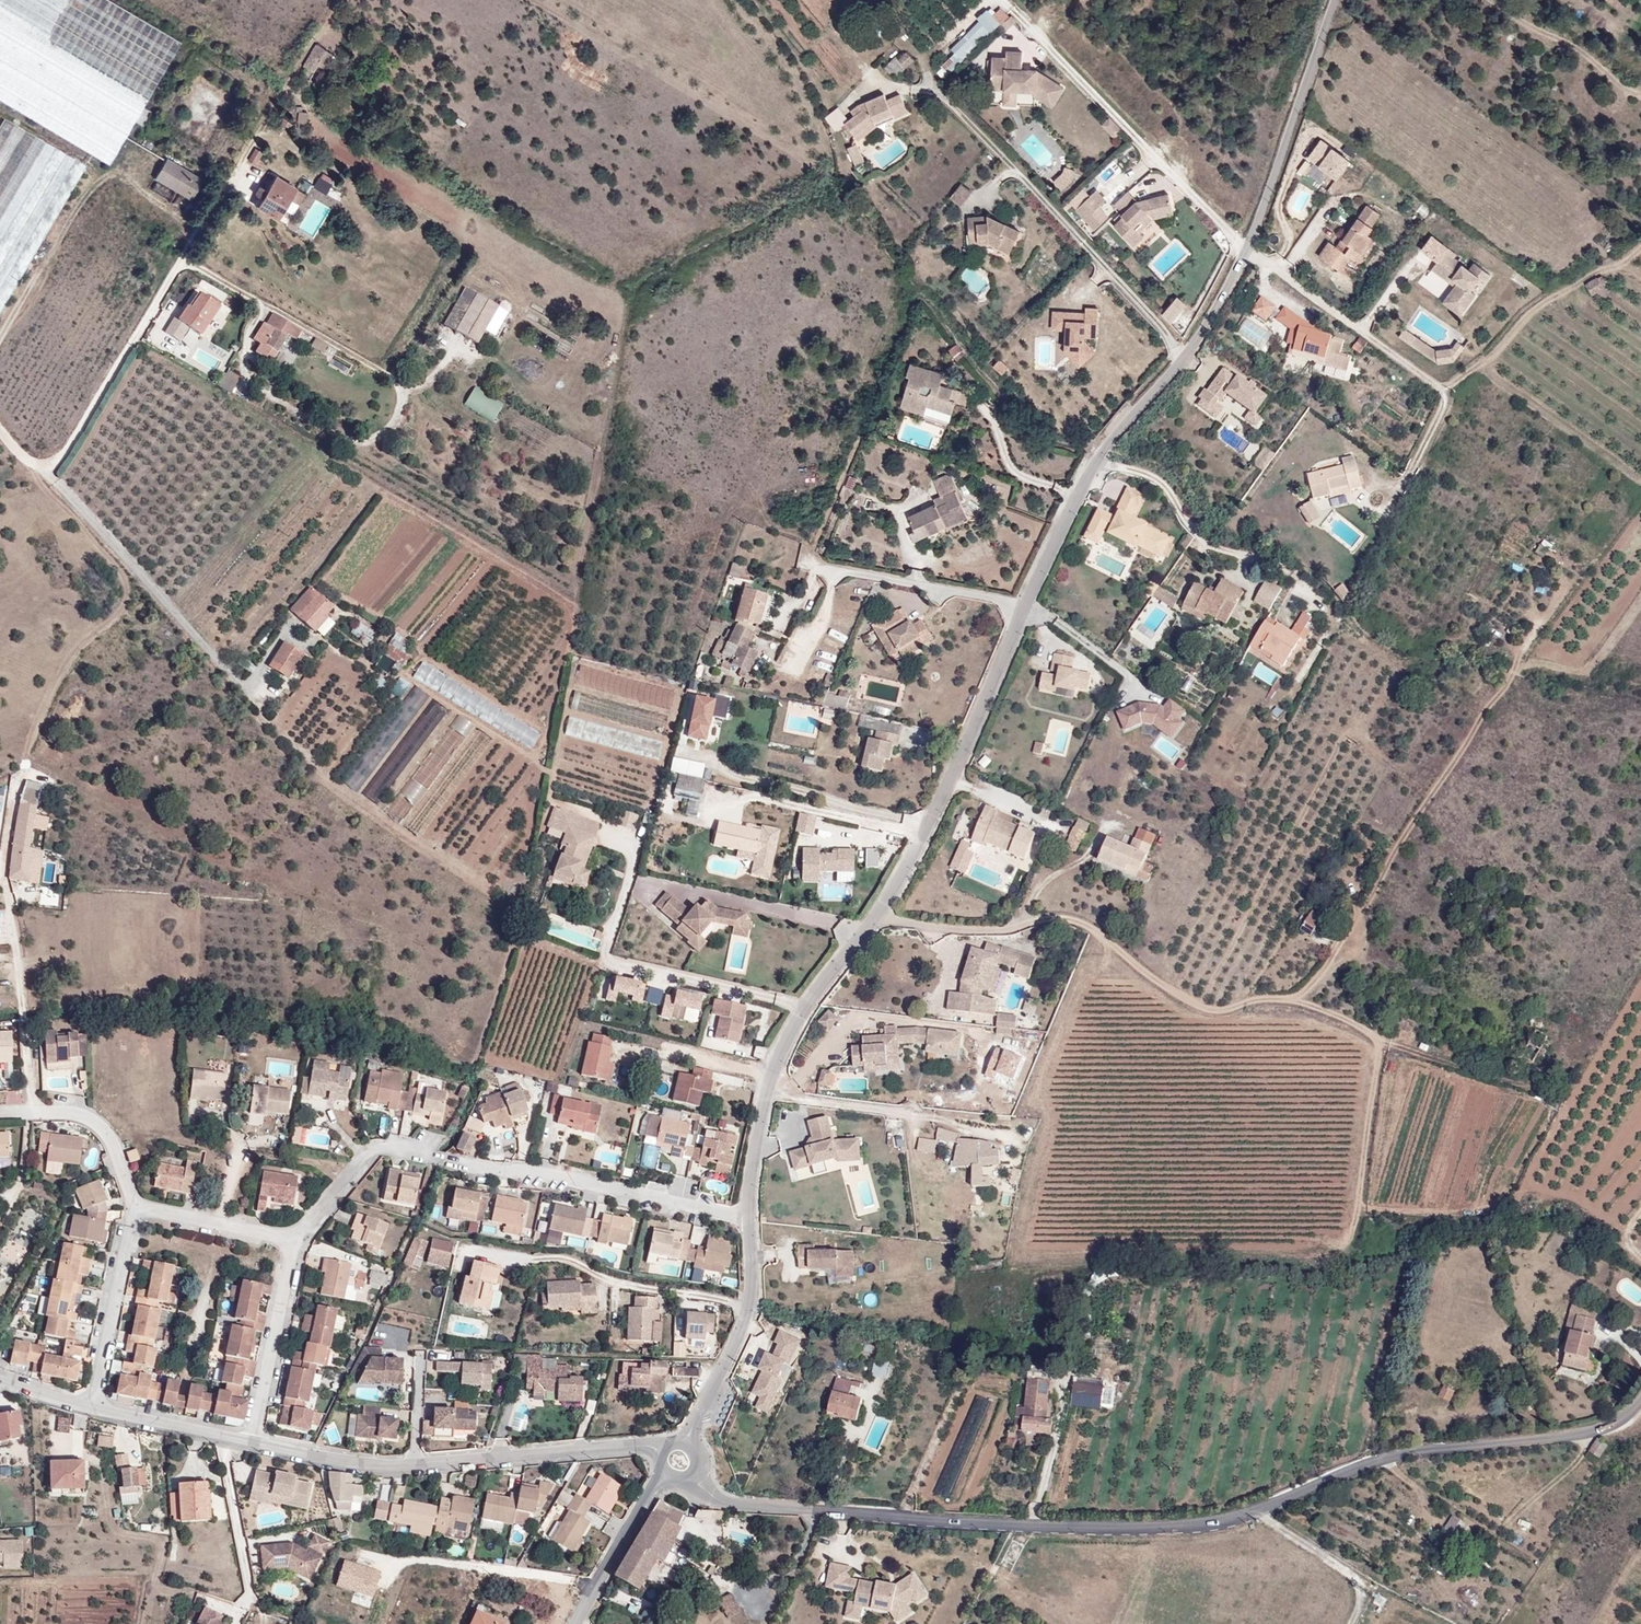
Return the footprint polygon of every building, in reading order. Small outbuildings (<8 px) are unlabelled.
[(0,68),(0,99),(109,164),(134,121),(142,125),(151,111),(143,107),(181,42),(109,0),(17,0),(32,8),(0,68)] [(32,8),(17,0),(0,0),(0,68),(32,8)] [(944,63),(952,72),(1009,13),(1002,6),(995,13),(989,8),(951,47),(955,51),(944,63)] [(1012,16),(1002,25),(1007,31),(1016,21),(1012,16)] [(319,66),(328,71),(337,56),(318,44),(304,66),(314,72),(315,72),(319,66)] [(900,59),(907,67),(915,59),(908,52),(900,59)] [(1036,91),(1055,103),(1064,89),(1038,71),(1022,70),(1023,52),(1007,52),(1007,58),(992,58),(992,61),(992,72),(991,89),(1004,90),(1016,90),(1033,91),(1036,91)] [(897,77),(907,67),(900,59),(897,56),(887,65),(897,77)] [(1016,105),(1016,90),(1004,90),(1004,104),(1016,105)] [(1052,107),(1055,103),(1036,91),(1033,91),(1033,95),(1052,107)] [(865,128),(868,132),(876,126),(908,112),(901,95),(887,101),(884,94),(860,105),(863,110),(855,116),(846,123),(846,124),(854,135),(855,136),(865,128)] [(863,110),(860,105),(852,111),(855,116),(863,110)] [(287,138),(296,124),(285,117),(275,131),(287,138)] [(1115,138),(1122,131),(1110,118),(1102,125),(1115,138)] [(5,120),(0,128),(0,314),(85,168),(5,120)] [(852,136),(854,135),(846,124),(844,126),(852,136)] [(859,140),(868,132),(865,128),(855,136),(859,140)] [(1302,169),(1324,181),(1329,172),(1340,178),(1354,156),(1322,137),(1302,169)] [(857,165),(865,162),(857,144),(848,148),(857,165)] [(257,165),(264,152),(257,148),(249,160),(257,165)] [(191,199),(204,179),(166,158),(155,178),(191,199)] [(1064,173),(1072,181),(1076,170),(1066,167),(1064,173)] [(1062,190),(1072,181),(1064,173),(1055,182),(1062,190)] [(332,180),(322,175),(315,186),(324,192),(332,180)] [(297,189),(276,176),(257,206),(279,219),(297,189)] [(344,184),(334,178),(327,188),(337,194),(344,184)] [(213,185),(204,179),(191,199),(201,205),(213,185)] [(961,184),(951,198),(961,206),(971,192),(961,184)] [(1099,207),(1106,200),(1096,190),(1076,209),(1090,223),(1088,226),(1093,231),(1109,217),(1099,207)] [(1115,204),(1125,213),(1138,201),(1129,191),(1115,204)] [(1138,219),(1146,226),(1154,218),(1173,213),(1170,194),(1149,199),(1150,203),(1142,206),(1139,202),(1138,201),(1125,213),(1123,215),(1124,217),(1115,225),(1134,246),(1144,237),(1139,232),(1132,224),(1138,219)] [(1355,260),(1371,237),(1368,235),(1373,228),(1371,227),(1380,214),(1368,205),(1349,234),(1339,248),(1336,247),(1329,242),(1319,257),(1340,271),(1350,257),(1355,260)] [(989,225),(987,216),(968,218),(969,234),(978,234),(979,244),(991,243),(1010,253),(1020,232),(1004,224),(989,225)] [(1004,224),(987,216),(989,225),(1004,224)] [(1139,232),(1146,226),(1138,219),(1132,224),(1139,232)] [(1339,248),(1349,234),(1347,232),(1336,247),(1339,248)] [(978,234),(969,234),(967,235),(967,245),(979,244),(978,234)] [(1375,240),(1371,237),(1355,260),(1359,263),(1375,240)] [(1454,304),(1464,311),(1476,295),(1470,290),(1479,278),(1485,282),(1491,275),(1475,263),(1469,270),(1458,261),(1451,257),(1445,252),(1432,269),(1450,282),(1453,278),(1458,283),(1456,286),(1448,296),(1456,302),(1454,304)] [(1451,257),(1458,261),(1461,258),(1454,253),(1451,257)] [(1592,295),(1604,287),(1601,282),(1604,279),(1602,275),(1598,277),(1597,276),(1585,285),(1592,295)] [(499,307),(477,294),(456,331),(477,344),(499,307)] [(190,313),(186,310),(179,321),(200,336),(220,307),(202,295),(192,310),(190,313)] [(1461,315),(1464,311),(1454,304),(1456,302),(1448,296),(1444,302),(1461,315)] [(1266,321),(1276,308),(1262,298),(1252,311),(1266,321)] [(1303,320),(1286,308),(1278,320),(1292,329),(1299,332),(1293,352),(1316,359),(1315,361),(1315,363),(1337,369),(1345,341),(1322,334),(1300,328),(1303,320)] [(1097,337),(1098,314),(1086,314),(1079,313),(1079,318),(1073,318),(1073,313),(1054,312),(1053,323),(1055,323),(1057,326),(1067,326),(1067,330),(1066,348),(1077,349),(1087,360),(1095,352),(1085,341),(1085,337),(1097,337)] [(276,331),(287,338),(289,334),(297,339),(302,331),(274,313),(266,325),(264,324),(254,339),(262,344),(256,353),(271,362),(278,352),(267,346),(276,331)] [(1322,334),(1324,329),(1314,326),(1314,327),(1303,320),(1300,328),(1322,334)] [(1316,359),(1293,352),(1299,332),(1292,329),(1287,344),(1291,345),(1289,354),(1315,361),(1316,359)] [(1417,337),(1405,329),(1400,337),(1411,345),(1417,337)] [(278,352),(287,338),(276,331),(267,346),(278,352)] [(1437,350),(1417,337),(1411,345),(1438,364),(1437,350)] [(1368,343),(1361,338),(1357,344),(1364,349),(1368,343)] [(324,354),(328,346),(316,339),(312,346),(324,354)] [(1453,349),(1437,350),(1438,364),(1455,362),(1466,347),(1458,342),(1453,349)] [(1361,354),(1364,349),(1357,344),(1356,343),(1353,348),(1361,354)] [(952,358),(961,351),(956,345),(947,351),(952,358)] [(1079,367),(1087,360),(1077,349),(1066,348),(1064,350),(1079,367)] [(939,390),(941,386),(944,374),(910,364),(907,376),(910,378),(902,403),(923,409),(922,413),(949,422),(956,402),(966,405),(969,395),(946,388),(945,391),(939,390)] [(1224,370),(1219,377),(1233,387),(1238,380),(1224,370)] [(228,371),(223,387),(235,391),(240,374),(228,371)] [(1233,387),(1219,377),(1208,392),(1206,390),(1199,399),(1202,401),(1199,406),(1217,420),(1225,409),(1219,405),(1226,395),(1250,413),(1245,420),(1259,429),(1264,421),(1258,417),(1270,400),(1240,378),(1238,380),(1233,387)] [(466,404),(495,421),(505,403),(476,386),(466,404)] [(923,409),(902,403),(901,407),(922,413),(923,409)] [(1242,452),(1249,442),(1227,426),(1220,435),(1242,452)] [(1264,447),(1255,459),(1267,467),(1275,455),(1264,447)] [(1350,486),(1351,491),(1362,488),(1355,457),(1343,460),(1344,466),(1308,475),(1314,499),(1331,496),(1332,495),(1330,490),(1350,486)] [(1255,459),(1252,463),(1264,471),(1267,467),(1255,459)] [(853,489),(857,478),(850,476),(846,486),(853,489)] [(926,527),(930,534),(968,516),(956,491),(958,490),(952,478),(946,476),(934,481),(941,496),(934,499),(936,504),(909,517),(916,532),(926,527)] [(1352,493),(1351,491),(1350,486),(1330,490),(1332,495),(1331,496),(1331,497),(1352,493)] [(1100,510),(1091,527),(1104,534),(1105,531),(1137,547),(1138,545),(1161,556),(1170,540),(1147,528),(1148,526),(1132,518),(1143,496),(1128,489),(1118,511),(1121,513),(1118,518),(1114,517),(1100,510)] [(1310,524),(1320,517),(1311,502),(1300,509),(1310,524)] [(914,542),(930,534),(926,527),(916,532),(911,534),(914,542)] [(1104,534),(1091,527),(1086,537),(1099,543),(1104,534)] [(1268,579),(1255,601),(1271,610),(1284,588),(1268,579)] [(1227,625),(1231,617),(1237,606),(1244,592),(1222,580),(1216,591),(1214,594),(1208,590),(1195,584),(1184,605),(1196,612),(1197,609),(1210,616),(1227,625)] [(742,621),(758,625),(767,595),(750,591),(752,585),(745,583),(734,622),(737,623),(742,624),(742,621)] [(882,600),(886,591),(875,586),(871,595),(882,600)] [(1178,600),(1160,587),(1154,596),(1173,609),(1178,600)] [(333,608),(311,588),(291,610),(315,632),(328,617),(326,616),(333,608)] [(767,595),(758,625),(762,626),(764,627),(773,597),(767,595)] [(1206,622),(1210,616),(1197,609),(1196,612),(1184,605),(1182,609),(1206,622)] [(1237,606),(1231,617),(1240,621),(1245,611),(1237,606)] [(903,609),(899,611),(908,625),(911,622),(903,609)] [(908,625),(899,611),(873,626),(891,656),(900,650),(920,639),(924,645),(933,640),(923,621),(913,626),(911,622),(908,625)] [(1275,626),(1266,620),(1253,641),(1263,647),(1261,649),(1274,656),(1272,660),(1283,667),(1301,639),(1304,641),(1310,632),(1305,629),(1312,617),(1304,613),(1291,633),(1277,624),(1275,626)] [(1277,624),(1268,617),(1266,620),(1275,626),(1277,624)] [(742,624),(737,623),(728,642),(727,642),(722,654),(734,660),(732,665),(750,673),(759,653),(748,648),(755,633),(759,634),(762,626),(758,625),(742,621),(742,624)] [(370,642),(375,634),(358,622),(353,629),(370,642)] [(397,661),(392,669),(399,673),(410,657),(404,653),(410,643),(396,634),(382,653),(383,653),(397,661)] [(920,639),(900,650),(905,658),(925,646),(924,645),(920,639)] [(304,654),(285,641),(270,665),(289,678),(304,654)] [(1249,646),(1272,660),(1274,656),(1261,649),(1263,647),(1253,641),(1249,646)] [(1059,677),(1043,673),(1040,688),(1056,692),(1057,688),(1076,691),(1077,687),(1088,690),(1092,675),(1071,670),(1074,658),(1055,654),(1052,671),(1059,673),(1059,677)] [(441,688),(448,672),(423,661),(416,678),(441,688)] [(1275,683),(1279,685),(1283,688),(1286,683),(1278,678),(1275,683)] [(1269,701),(1279,685),(1275,683),(1265,699),(1269,701)] [(829,693),(825,705),(846,710),(851,694),(841,691),(839,696),(829,693)] [(687,736),(707,740),(712,715),(726,718),(730,699),(695,692),(687,736)] [(1186,711),(1171,700),(1164,708),(1161,706),(1153,705),(1152,708),(1147,707),(1147,704),(1140,703),(1118,712),(1125,730),(1142,723),(1154,724),(1165,733),(1177,718),(1179,720),(1186,711)] [(836,719),(837,712),(826,710),(824,717),(836,719)] [(1179,720),(1177,718),(1165,733),(1172,738),(1183,723),(1179,720)] [(901,736),(877,731),(875,740),(869,739),(862,769),(883,774),(886,760),(892,762),(895,745),(899,746),(901,736)] [(1034,753),(1042,756),(1045,745),(1037,743),(1034,753)] [(678,774),(678,777),(704,782),(705,780),(678,774)] [(704,782),(678,777),(673,796),(700,802),(704,782)] [(13,845),(29,848),(35,812),(42,785),(27,781),(20,806),(13,845)] [(389,811),(400,820),(413,804),(401,795),(389,811)] [(996,818),(999,811),(987,806),(972,840),(984,845),(985,843),(1026,860),(1036,835),(1012,825),(996,818)] [(554,807),(547,827),(553,830),(561,809),(554,807)] [(579,817),(561,809),(553,830),(566,835),(568,827),(574,829),(579,817)] [(1014,819),(999,811),(996,818),(1012,825),(1014,819)] [(799,813),(795,832),(811,836),(815,817),(799,813)] [(600,825),(579,817),(574,829),(595,837),(600,825)] [(761,831),(718,821),(713,845),(756,854),(754,863),(773,867),(781,830),(762,826),(761,831)] [(583,858),(587,859),(595,837),(574,829),(568,827),(566,835),(561,845),(566,848),(563,856),(561,855),(554,873),(574,880),(573,883),(584,887),(589,873),(582,870),(578,869),(583,858)] [(1083,844),(1088,834),(1075,827),(1070,837),(1083,844)] [(1130,866),(1141,871),(1156,836),(1140,828),(1131,848),(1109,838),(1099,860),(1127,872),(1130,866)] [(41,861),(43,851),(29,848),(13,845),(10,878),(30,882),(31,873),(33,859),(40,860),(41,861)] [(867,866),(878,866),(879,849),(867,848),(867,866)] [(819,849),(802,849),(802,882),(819,882),(819,871),(853,872),(853,849),(837,849),(837,851),(831,851),(832,854),(819,854),(819,849)] [(969,849),(958,871),(965,875),(976,852),(969,849)] [(582,870),(587,859),(583,858),(578,869),(582,870)] [(39,874),(40,860),(33,859),(31,873),(39,874)] [(773,867),(754,863),(751,874),(770,879),(773,867)] [(1130,866),(1127,872),(1148,881),(1153,867),(1144,863),(1141,871),(1130,866)] [(802,879),(802,871),(794,871),(794,879),(802,879)] [(820,899),(854,899),(854,882),(836,882),(837,872),(820,872),(820,899)] [(574,880),(554,873),(552,878),(572,885),(573,883),(574,880)] [(1455,879),(1446,875),(1444,874),(1436,886),(1447,892),(1455,879)] [(667,891),(656,905),(680,926),(677,930),(700,951),(708,942),(700,936),(711,923),(734,927),(749,930),(751,922),(746,921),(748,914),(717,908),(708,900),(700,909),(697,906),(692,913),(667,891)] [(1312,912),(1301,930),(1311,937),(1321,921),(1317,918),(1318,915),(1312,912)] [(749,930),(734,927),(732,935),(748,938),(749,930)] [(996,955),(998,948),(987,944),(984,953),(999,958),(1000,956),(996,955)] [(1036,960),(998,948),(996,955),(1000,956),(999,958),(984,953),(982,961),(971,958),(965,976),(970,977),(971,985),(969,985),(968,995),(962,994),(951,993),(949,1011),(994,1016),(996,1001),(981,996),(982,989),(989,990),(998,962),(1017,968),(1015,974),(1029,979),(1036,960)] [(982,961),(984,953),(974,950),(971,958),(982,961)] [(607,998),(617,1001),(618,994),(643,1000),(647,983),(613,974),(607,998)] [(963,982),(962,994),(968,995),(969,985),(971,985),(970,977),(965,976),(963,982)] [(660,1004),(664,989),(650,986),(647,1001),(660,1004)] [(666,990),(662,1017),(698,1022),(702,995),(666,990)] [(720,1017),(715,1038),(734,1043),(738,1023),(742,1024),(746,1007),(715,1000),(712,1015),(720,1017)] [(828,1012),(817,1023),(826,1031),(837,1020),(828,1012)] [(998,1016),(996,1027),(998,1027),(1016,1030),(1017,1018),(998,1016)] [(738,1023),(734,1043),(738,1044),(742,1024),(738,1023)] [(1025,1037),(1028,1031),(1016,1030),(998,1027),(997,1031),(1025,1037)] [(897,1031),(898,1031),(898,1028),(886,1028),(886,1029),(882,1030),(883,1037),(863,1038),(863,1048),(852,1048),(853,1067),(865,1065),(865,1071),(884,1070),(884,1066),(887,1066),(888,1062),(899,1061),(898,1044),(897,1031)] [(917,1042),(918,1030),(898,1031),(897,1031),(898,1044),(917,1042)] [(962,1035),(918,1030),(917,1042),(929,1044),(927,1052),(948,1055),(949,1049),(960,1050),(962,1035)] [(44,1031),(45,1058),(57,1058),(58,1063),(70,1062),(70,1058),(79,1057),(77,1034),(56,1035),(56,1031),(44,1031)] [(12,1062),(12,1032),(0,1032),(0,1063),(12,1062)] [(606,1056),(609,1057),(611,1047),(610,1047),(612,1038),(594,1034),(592,1043),(589,1042),(581,1075),(605,1080),(609,1062),(608,1062),(605,1062),(606,1056)] [(1528,1044),(1521,1056),(1533,1063),(1541,1050),(1528,1044)] [(329,1091),(348,1094),(350,1080),(338,1078),(339,1073),(328,1072),(330,1063),(313,1060),(308,1095),(324,1098),(325,1090),(329,1091)] [(884,1066),(884,1070),(899,1070),(899,1061),(888,1062),(887,1066),(884,1066)] [(609,1062),(605,1080),(609,1082),(613,1063),(609,1062)] [(693,1076),(679,1073),(673,1101),(698,1107),(701,1092),(710,1094),(713,1081),(710,1081),(712,1071),(694,1068),(693,1076)] [(189,1099),(202,1101),(203,1098),(215,1100),(224,1101),(226,1074),(193,1070),(189,1099)] [(388,1102),(388,1106),(387,1109),(396,1110),(403,1075),(382,1071),(381,1075),(370,1072),(364,1101),(376,1103),(376,1104),(377,1100),(388,1102)] [(831,1074),(823,1072),(819,1085),(827,1088),(831,1074)] [(425,1094),(426,1089),(427,1086),(418,1084),(417,1087),(417,1092),(425,1094)] [(417,1087),(411,1086),(407,1106),(413,1107),(412,1113),(420,1114),(422,1109),(442,1114),(446,1094),(426,1089),(425,1094),(417,1092),(417,1087)] [(290,1090),(253,1087),(251,1103),(250,1114),(265,1115),(265,1112),(276,1113),(287,1115),(290,1090)] [(520,1090),(503,1096),(511,1118),(527,1111),(524,1102),(530,1099),(526,1087),(520,1090)] [(347,1101),(348,1094),(329,1091),(328,1098),(347,1101)] [(503,1096),(501,1092),(485,1098),(487,1103),(478,1107),(484,1123),(492,1120),(495,1128),(504,1125),(506,1129),(514,1127),(512,1121),(511,1118),(503,1096)] [(564,1097),(554,1095),(549,1114),(558,1116),(557,1123),(565,1125),(567,1119),(572,1121),(572,1123),(584,1126),(583,1131),(595,1134),(598,1116),(601,1105),(590,1102),(589,1105),(563,1099),(564,1097)] [(440,1124),(442,1114),(422,1109),(420,1114),(431,1117),(430,1122),(440,1124)] [(511,1118),(512,1121),(528,1114),(527,1111),(511,1118)] [(662,1118),(650,1115),(646,1136),(657,1139),(656,1142),(673,1145),(672,1149),(670,1156),(682,1159),(690,1124),(662,1118)] [(796,1172),(839,1161),(839,1163),(861,1162),(861,1140),(836,1141),(829,1117),(809,1122),(815,1146),(791,1152),(796,1172)] [(567,1119),(565,1125),(571,1126),(570,1128),(583,1131),(584,1126),(572,1123),(572,1121),(567,1119)] [(958,1144),(959,1139),(959,1135),(939,1129),(936,1138),(935,1138),(934,1141),(936,1142),(938,1142),(938,1138),(958,1144)] [(704,1139),(701,1149),(699,1159),(698,1164),(707,1166),(709,1162),(709,1159),(717,1161),(716,1163),(730,1166),(732,1154),(727,1153),(729,1145),(734,1147),(736,1136),(717,1132),(715,1141),(704,1139)] [(9,1133),(0,1133),(0,1157),(9,1157),(9,1133)] [(83,1138),(40,1133),(38,1149),(48,1150),(47,1161),(79,1165),(83,1138)] [(475,1138),(463,1133),(456,1149),(468,1153),(475,1138)] [(936,1142),(934,1141),(919,1138),(917,1151),(935,1154),(936,1142)] [(966,1145),(958,1144),(954,1168),(973,1166),(973,1187),(996,1188),(995,1178),(982,1178),(981,1167),(1000,1165),(999,1151),(993,1152),(992,1146),(977,1142),(966,1141),(966,1145)] [(701,1149),(694,1148),(692,1157),(699,1159),(701,1149)] [(139,1159),(136,1149),(127,1153),(130,1163),(139,1159)] [(196,1163),(187,1161),(185,1169),(159,1163),(154,1186),(190,1194),(196,1163)] [(729,1171),(730,1166),(716,1163),(716,1164),(715,1168),(729,1171)] [(397,1195),(396,1202),(414,1206),(420,1177),(389,1169),(384,1193),(397,1195)] [(274,1198),(294,1201),(298,1178),(263,1172),(257,1211),(265,1212),(267,1197),(274,1198)] [(86,1209),(87,1213),(106,1211),(107,1211),(104,1202),(107,1201),(98,1180),(76,1190),(84,1210),(86,1209)] [(456,1187),(455,1190),(480,1195),(481,1192),(456,1187)] [(455,1190),(452,1205),(451,1208),(461,1211),(460,1217),(475,1220),(480,1195),(455,1190)] [(383,1200),(396,1202),(397,1195),(384,1193),(383,1200)] [(505,1200),(506,1197),(497,1195),(491,1221),(522,1228),(527,1204),(521,1203),(505,1200)] [(451,1208),(452,1205),(446,1203),(443,1214),(460,1217),(461,1211),(451,1208)] [(571,1209),(555,1205),(548,1229),(582,1236),(588,1209),(578,1207),(578,1211),(571,1209)] [(106,1211),(87,1213),(87,1218),(74,1215),(68,1236),(100,1243),(103,1230),(105,1222),(104,1221),(106,1211)] [(358,1213),(354,1223),(357,1224),(354,1231),(351,1238),(367,1244),(378,1249),(387,1225),(358,1213)] [(633,1221),(603,1214),(602,1222),(599,1235),(598,1238),(596,1244),(605,1246),(607,1241),(607,1237),(628,1242),(633,1221)] [(590,1237),(598,1238),(599,1235),(602,1222),(594,1220),(590,1237)] [(654,1229),(653,1233),(673,1237),(674,1233),(654,1229)] [(678,1260),(683,1238),(684,1234),(674,1231),(674,1233),(673,1237),(653,1233),(649,1253),(678,1260)] [(427,1241),(415,1237),(403,1265),(417,1270),(427,1241)] [(628,1242),(607,1237),(607,1241),(628,1246),(628,1242)] [(430,1248),(451,1253),(454,1243),(433,1238),(430,1248)] [(678,1260),(686,1261),(689,1249),(691,1241),(683,1238),(678,1260)] [(697,1251),(695,1263),(694,1267),(702,1269),(703,1262),(724,1267),(729,1268),(731,1256),(729,1256),(731,1245),(723,1243),(708,1240),(706,1249),(698,1247),(697,1251)] [(63,1243),(59,1262),(89,1268),(90,1260),(84,1259),(80,1258),(83,1247),(63,1243)] [(376,1255),(378,1249),(367,1244),(365,1250),(376,1255)] [(838,1260),(838,1252),(826,1252),(826,1254),(819,1254),(819,1252),(815,1252),(815,1246),(799,1246),(799,1269),(837,1268),(837,1277),(853,1277),(853,1259),(838,1260)] [(448,1265),(451,1253),(430,1248),(428,1259),(448,1265)] [(697,1251),(689,1249),(686,1261),(695,1263),(697,1251)] [(173,1266),(143,1260),(142,1269),(152,1271),(150,1281),(169,1285),(173,1266)] [(351,1264),(327,1260),(325,1273),(320,1294),(344,1299),(351,1264)] [(59,1262),(53,1261),(50,1275),(57,1276),(59,1262)] [(496,1285),(500,1268),(473,1261),(470,1278),(465,1277),(459,1303),(487,1310),(491,1291),(488,1290),(490,1284),(496,1285)] [(57,1276),(56,1281),(74,1285),(77,1274),(81,1275),(87,1276),(89,1268),(59,1262),(57,1276)] [(703,1262),(702,1269),(723,1273),(724,1267),(703,1262)] [(384,1274),(372,1271),(370,1282),(381,1285),(384,1274)] [(363,1288),(366,1274),(366,1273),(358,1272),(354,1288),(363,1290),(363,1288)] [(53,1280),(49,1299),(68,1304),(70,1292),(76,1293),(81,1294),(82,1286),(79,1286),(74,1285),(56,1281),(53,1280)] [(238,1300),(257,1304),(259,1293),(270,1296),(272,1286),(242,1280),(238,1300)] [(169,1285),(150,1281),(148,1291),(138,1289),(136,1298),(156,1302),(166,1304),(169,1285)] [(547,1283),(547,1292),(548,1306),(568,1305),(568,1307),(581,1307),(581,1304),(597,1304),(595,1284),(580,1285),(579,1281),(547,1283)] [(502,1294),(491,1291),(487,1310),(498,1313),(502,1294)] [(548,1306),(547,1292),(542,1293),(542,1308),(562,1308),(562,1312),(581,1310),(581,1314),(597,1313),(597,1304),(581,1304),(581,1307),(568,1307),(568,1305),(548,1306)] [(627,1341),(650,1342),(651,1322),(653,1322),(654,1309),(657,1309),(657,1298),(635,1297),(635,1308),(629,1308),(627,1341)] [(134,1321),(157,1326),(160,1310),(154,1310),(156,1302),(136,1298),(134,1306),(137,1306),(134,1321)] [(45,1316),(48,1317),(67,1321),(75,1323),(77,1314),(72,1313),(67,1312),(68,1304),(49,1299),(45,1316)] [(234,1318),(245,1320),(264,1324),(266,1316),(255,1314),(257,1304),(238,1300),(234,1318)] [(1579,1316),(1596,1320),(1598,1312),(1573,1306),(1572,1306),(1566,1330),(1572,1331),(1574,1332),(1579,1316)] [(303,1323),(333,1329),(337,1310),(317,1307),(314,1317),(310,1316),(304,1315),(303,1323)] [(1591,1336),(1595,1322),(1596,1320),(1579,1316),(1574,1332),(1572,1331),(1563,1366),(1587,1372),(1588,1363),(1586,1362),(1589,1350),(1591,1350),(1595,1337),(1591,1336)] [(712,1319),(684,1317),(682,1341),(702,1342),(702,1335),(710,1335),(712,1319)] [(67,1323),(47,1318),(44,1334),(65,1339),(74,1341),(76,1333),(66,1331),(67,1323)] [(231,1325),(228,1341),(251,1345),(252,1337),(254,1331),(262,1332),(264,1324),(245,1320),(243,1328),(231,1325)] [(127,1343),(147,1347),(148,1340),(154,1341),(157,1326),(134,1321),(131,1335),(128,1335),(127,1343)] [(651,1322),(650,1342),(661,1342),(662,1322),(653,1322),(651,1322)] [(326,1348),(329,1348),(333,1329),(303,1323),(301,1332),(308,1333),(311,1334),(309,1344),(326,1348)] [(769,1354),(761,1370),(765,1372),(768,1373),(766,1378),(763,1377),(755,1394),(764,1398),(774,1402),(784,1380),(780,1378),(787,1363),(791,1365),(802,1341),(782,1332),(777,1343),(781,1345),(775,1357),(769,1354)] [(26,1361),(33,1362),(36,1346),(14,1341),(10,1363),(25,1367),(26,1361)] [(236,1366),(255,1370),(256,1362),(248,1360),(249,1353),(251,1345),(228,1341),(225,1356),(237,1359),(236,1366)] [(74,1343),(65,1342),(61,1358),(57,1378),(76,1382),(80,1363),(72,1361),(73,1355),(81,1357),(83,1348),(79,1347),(73,1346),(74,1343)] [(877,1347),(856,1342),(855,1350),(875,1354),(877,1347)] [(152,1368),(156,1350),(147,1347),(127,1343),(125,1351),(135,1353),(133,1364),(141,1366),(152,1368)] [(316,1365),(322,1366),(326,1348),(309,1344),(306,1343),(304,1354),(294,1352),(293,1360),(316,1365)] [(36,1346),(33,1362),(42,1364),(40,1374),(57,1378),(61,1358),(44,1355),(45,1348),(36,1346)] [(381,1349),(363,1348),(356,1362),(366,1367),(357,1383),(374,1384),(374,1383),(401,1384),(402,1365),(402,1364),(402,1363),(401,1362),(400,1361),(399,1360),(397,1360),(381,1359),(381,1349)] [(1589,1358),(1591,1350),(1589,1350),(1586,1362),(1588,1363),(1587,1372),(1592,1373),(1595,1360),(1589,1358)] [(542,1355),(527,1354),(526,1370),(542,1370),(542,1355)] [(889,1362),(875,1359),(872,1376),(885,1380),(889,1362)] [(293,1360),(288,1383),(311,1388),(316,1365),(293,1360)] [(42,1364),(33,1362),(31,1372),(40,1374),(42,1364)] [(116,1394),(134,1398),(139,1374),(141,1366),(133,1364),(123,1362),(121,1371),(130,1372),(129,1377),(120,1376),(116,1394)] [(461,1373),(460,1384),(472,1385),(480,1386),(490,1387),(491,1366),(437,1362),(436,1372),(461,1373)] [(665,1375),(666,1364),(649,1363),(649,1365),(648,1374),(656,1374),(661,1374),(665,1375)] [(242,1376),(253,1378),(255,1370),(236,1366),(225,1364),(221,1382),(226,1384),(232,1385),(240,1386),(242,1376)] [(649,1365),(632,1364),(630,1387),(652,1388),(653,1378),(661,1378),(661,1374),(656,1374),(648,1374),(649,1365)] [(1028,1379),(1047,1381),(1048,1367),(1030,1365),(1028,1379)] [(556,1371),(542,1370),(526,1370),(526,1389),(533,1389),(533,1396),(545,1396),(545,1391),(556,1392),(556,1401),(569,1402),(569,1399),(581,1399),(582,1378),(570,1377),(570,1367),(557,1366),(556,1371)] [(698,1377),(698,1368),(683,1368),(683,1377),(698,1377)] [(155,1400),(159,1384),(150,1382),(151,1377),(139,1374),(134,1398),(146,1400),(146,1398),(155,1400)] [(630,1391),(660,1393),(661,1378),(653,1378),(652,1388),(630,1387),(630,1391)] [(833,1392),(849,1396),(852,1386),(853,1382),(836,1378),(833,1392)] [(1025,1411),(1047,1412),(1050,1381),(1047,1381),(1028,1379),(1025,1411)] [(162,1404),(174,1406),(177,1396),(180,1382),(167,1380),(165,1385),(159,1384),(155,1400),(162,1401),(162,1404)] [(288,1383),(283,1406),(294,1408),(303,1410),(305,1402),(307,1403),(311,1388),(288,1383)] [(198,1408),(206,1410),(209,1394),(201,1393),(202,1387),(190,1384),(187,1398),(185,1409),(198,1412),(198,1408)] [(213,1415),(225,1417),(232,1385),(226,1384),(225,1392),(218,1391),(217,1396),(209,1394),(206,1410),(214,1412),(213,1415)] [(244,1421),(248,1402),(239,1400),(240,1395),(241,1396),(243,1387),(240,1386),(232,1385),(225,1417),(244,1421)] [(1102,1387),(1074,1385),(1072,1407),(1100,1410),(1102,1387)] [(1444,1386),(1438,1396),(1449,1402),(1454,1391),(1444,1386)] [(863,1399),(849,1396),(833,1392),(827,1414),(846,1419),(850,1405),(860,1408),(863,1399)] [(174,1406),(185,1409),(187,1398),(177,1396),(174,1406)] [(774,1402),(764,1398),(759,1408),(769,1412),(774,1402)] [(348,1416),(351,1410),(338,1404),(330,1420),(340,1425),(345,1415),(348,1416)] [(381,1407),(364,1405),(362,1416),(360,1436),(396,1440),(398,1420),(379,1418),(381,1407)] [(857,1421),(860,1408),(850,1405),(846,1419),(857,1421)] [(313,1413),(313,1412),(303,1410),(294,1408),(291,1419),(281,1417),(280,1425),(309,1431),(310,1425),(313,1413)] [(467,1416),(468,1411),(434,1409),(433,1437),(452,1438),(453,1429),(453,1426),(476,1426),(476,1416),(467,1416)] [(528,1410),(516,1409),(515,1428),(527,1428),(528,1410)] [(20,1421),(18,1411),(0,1415),(0,1442),(19,1439),(16,1427),(15,1422),(20,1421)] [(1046,1421),(1047,1412),(1025,1411),(1022,1431),(1051,1434),(1052,1422),(1046,1421)] [(321,1414),(313,1413),(310,1425),(318,1427),(321,1414)] [(98,1436),(97,1446),(112,1449),(114,1439),(98,1436)] [(1607,1446),(1597,1440),(1589,1452),(1598,1458),(1607,1446)] [(119,1488),(120,1495),(137,1493),(137,1485),(135,1471),(135,1468),(129,1470),(126,1455),(115,1456),(118,1472),(122,1471),(124,1488),(119,1488)] [(51,1489),(84,1489),(83,1462),(50,1463),(51,1489)] [(135,1471),(137,1485),(145,1483),(144,1470),(135,1471)] [(275,1475),(255,1471),(250,1496),(270,1501),(272,1494),(309,1502),(313,1484),(295,1480),(296,1477),(275,1472),(275,1475)] [(351,1485),(352,1475),(329,1473),(331,1491),(337,1510),(351,1511),(352,1496),(353,1496),(354,1485),(351,1485)] [(605,1512),(621,1486),(601,1474),(585,1500),(576,1494),(567,1509),(569,1511),(552,1540),(572,1552),(580,1538),(590,1522),(583,1518),(592,1504),(605,1512)] [(207,1521),(205,1483),(179,1484),(181,1523),(207,1521)] [(624,1488),(621,1486),(605,1512),(608,1514),(624,1488)] [(539,1491),(520,1488),(519,1496),(516,1510),(534,1514),(539,1491)] [(137,1493),(120,1495),(121,1505),(138,1504),(137,1493)] [(309,1502),(272,1494),(270,1501),(307,1509),(309,1502)] [(516,1510),(519,1496),(510,1494),(509,1499),(486,1494),(482,1518),(513,1524),(516,1510)] [(540,1495),(538,1508),(547,1509),(548,1496),(540,1495)] [(447,1527),(468,1531),(474,1500),(452,1496),(451,1500),(441,1498),(434,1532),(446,1535),(447,1527)] [(431,1530),(435,1507),(404,1500),(402,1507),(392,1505),(388,1521),(410,1526),(431,1530)] [(633,1546),(615,1577),(636,1589),(655,1557),(662,1561),(679,1528),(660,1517),(667,1504),(659,1501),(633,1546)] [(1467,1526),(1453,1517),(1438,1539),(1452,1548),(1467,1526)] [(429,1536),(431,1530),(410,1526),(409,1532),(429,1536)] [(466,1541),(468,1531),(447,1527),(446,1535),(446,1536),(466,1541)] [(293,1543),(262,1546),(264,1569),(287,1567),(309,1579),(330,1543),(315,1535),(306,1551),(293,1543)] [(580,1538),(572,1552),(575,1554),(583,1540),(580,1538)] [(0,1542),(0,1561),(3,1561),(3,1567),(23,1567),(22,1541),(0,1542)] [(336,1586),(374,1597),(382,1572),(344,1560),(336,1586)] [(899,1622),(914,1612),(908,1603),(914,1599),(917,1603),(928,1596),(914,1575),(903,1581),(905,1584),(902,1586),(878,1581),(877,1583),(851,1578),(853,1567),(831,1563),(827,1588),(857,1593),(856,1601),(850,1600),(847,1617),(861,1620),(864,1606),(892,1611),(899,1622)] [(716,1601),(724,1615),(733,1600),(729,1594),(716,1601)] [(733,1600),(724,1615),(727,1619),(739,1612),(733,1600)] [(203,1609),(196,1623),(197,1623),(224,1623),(219,1622),(221,1618),(203,1609)] [(472,1623),(500,1623),(477,1612),(472,1623)]
